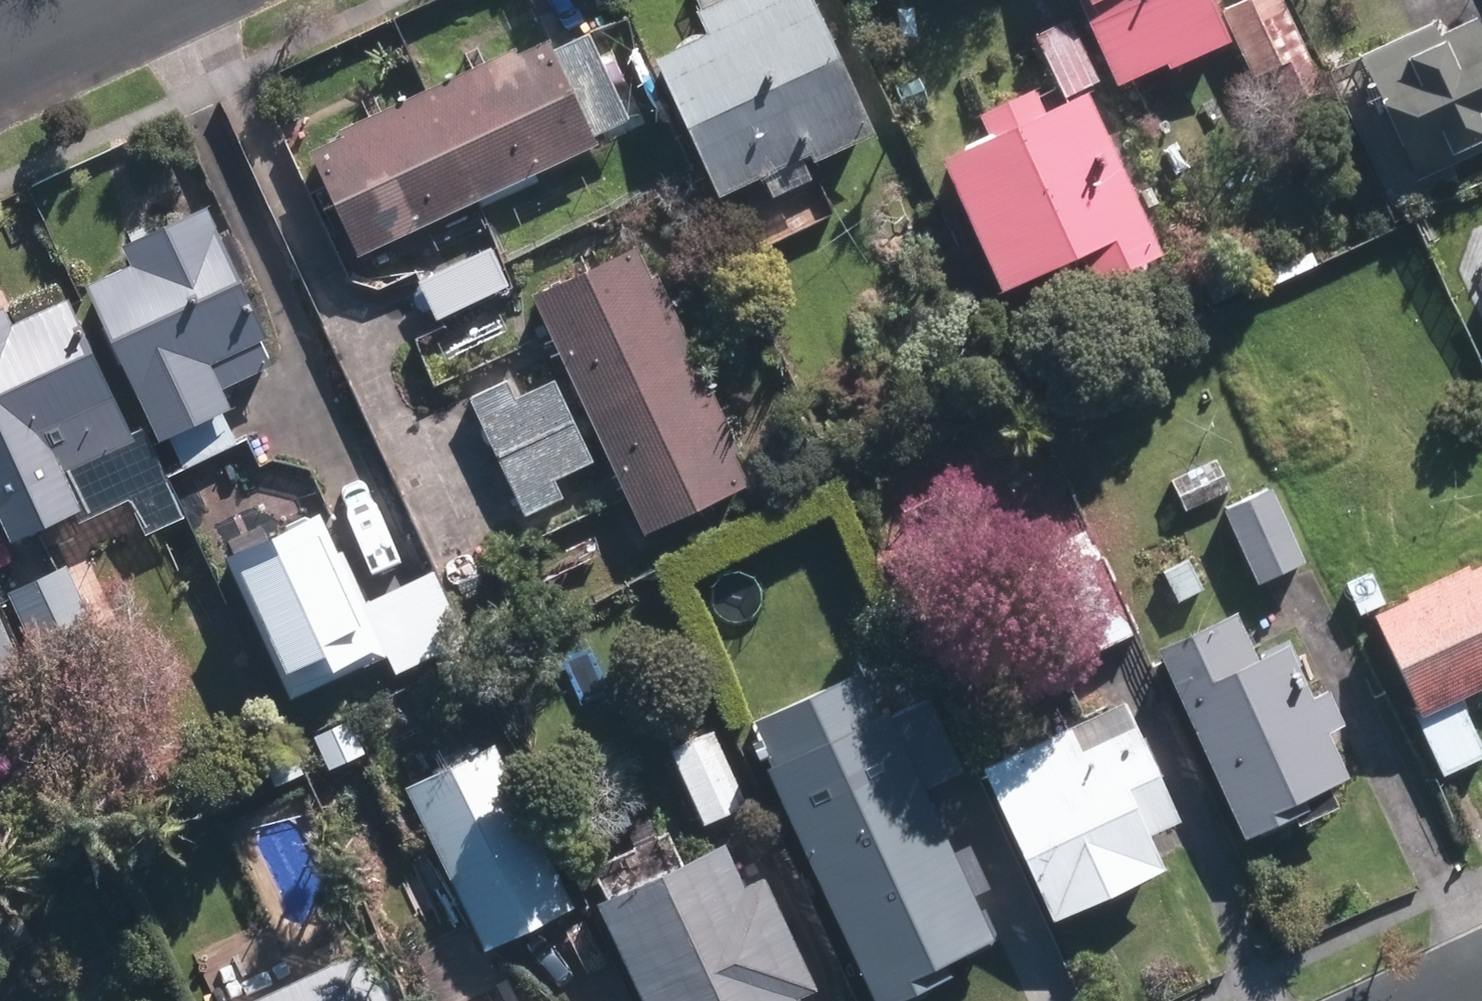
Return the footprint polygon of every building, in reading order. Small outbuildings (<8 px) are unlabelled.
[(688,8),(697,29),(644,55),(708,192),(801,149),(803,157),(868,127),(808,0),(706,0),(688,8)] [(874,0),(849,0),(853,9),(874,0)] [(1280,0),(1243,0),(1218,12),(1249,77),(1269,67),(1283,96),(1318,79),(1280,0)] [(920,24),(901,8),(891,21),(910,37),(920,24)] [(1476,18),(1436,36),(1430,22),(1356,56),(1414,183),(1481,151),(1481,32),(1476,18)] [(603,27),(590,33),(585,21),(549,38),(516,54),(514,48),(426,89),(479,201),(600,146),(602,152),(650,129),(603,27)] [(1158,258),(1082,95),(1100,87),(1069,22),(1033,38),(1064,104),(1040,115),(1030,91),(965,121),(977,145),(936,164),(998,295),(1076,258),(1090,289),(1158,258)] [(359,258),(479,201),(426,89),(336,132),(338,137),(308,151),(359,258)] [(81,287),(155,443),(227,410),(217,392),(276,363),(202,207),(117,247),(126,266),(81,287)] [(490,244),(416,277),(434,317),(507,285),(490,244)] [(584,413),(697,361),(653,270),(649,272),(635,244),(528,294),(584,413)] [(3,545),(69,514),(75,526),(123,504),(137,538),(179,519),(137,429),(124,435),(62,300),(5,327),(0,317),(0,538),(3,545)] [(697,361),(584,413),(640,534),(748,483),(732,450),(738,447),(697,361)] [(499,455),(578,416),(558,376),(518,396),(510,379),(472,398),(499,455)] [(578,416),(499,455),(528,513),(566,494),(557,475),(597,456),(578,416)] [(1184,510),(1232,489),(1217,457),(1169,480),(1184,510)] [(1254,584),(1305,562),(1272,486),(1221,509),(1254,584)] [(360,608),(316,514),(217,559),(283,702),(383,658),(392,678),(464,643),(432,573),(360,608)] [(1133,632),(1086,529),(1009,563),(1056,666),(1133,632)] [(1176,601),(1204,589),(1191,559),(1163,572),(1176,601)] [(1417,717),(1413,718),(1441,778),(1481,759),(1481,752),(1457,698),(1481,687),(1481,562),(1369,614),(1417,717)] [(58,570),(1,595),(36,671),(94,646),(58,570)] [(1254,659),(1232,611),(1152,647),(1241,839),(1332,798),(1328,788),(1347,779),(1324,731),(1339,724),(1325,690),(1309,697),(1284,645),(1254,659)] [(23,665),(0,616),(0,676),(23,665)] [(923,797),(968,775),(928,690),(871,716),(904,786),(873,802),(858,770),(786,805),(801,836),(793,839),(869,1000),(890,1000),(929,982),(935,994),(981,972),(969,950),(991,940),(923,797)] [(1049,922),(1162,869),(1147,836),(1177,822),(1122,701),(978,768),(1049,922)] [(808,770),(784,716),(753,730),(776,784),(808,770)] [(745,805),(713,732),(670,751),(702,824),(745,805)] [(572,904),(493,742),(404,784),(483,947),(572,904)] [(637,1000),(793,1000),(792,998),(812,989),(761,877),(740,887),(720,844),(592,903),(637,1000)] [(0,887),(0,969),(11,964),(7,955),(33,944),(18,912),(47,899),(34,872),(0,887)] [(255,1000),(227,938),(186,955),(206,1000),(255,1000)]
